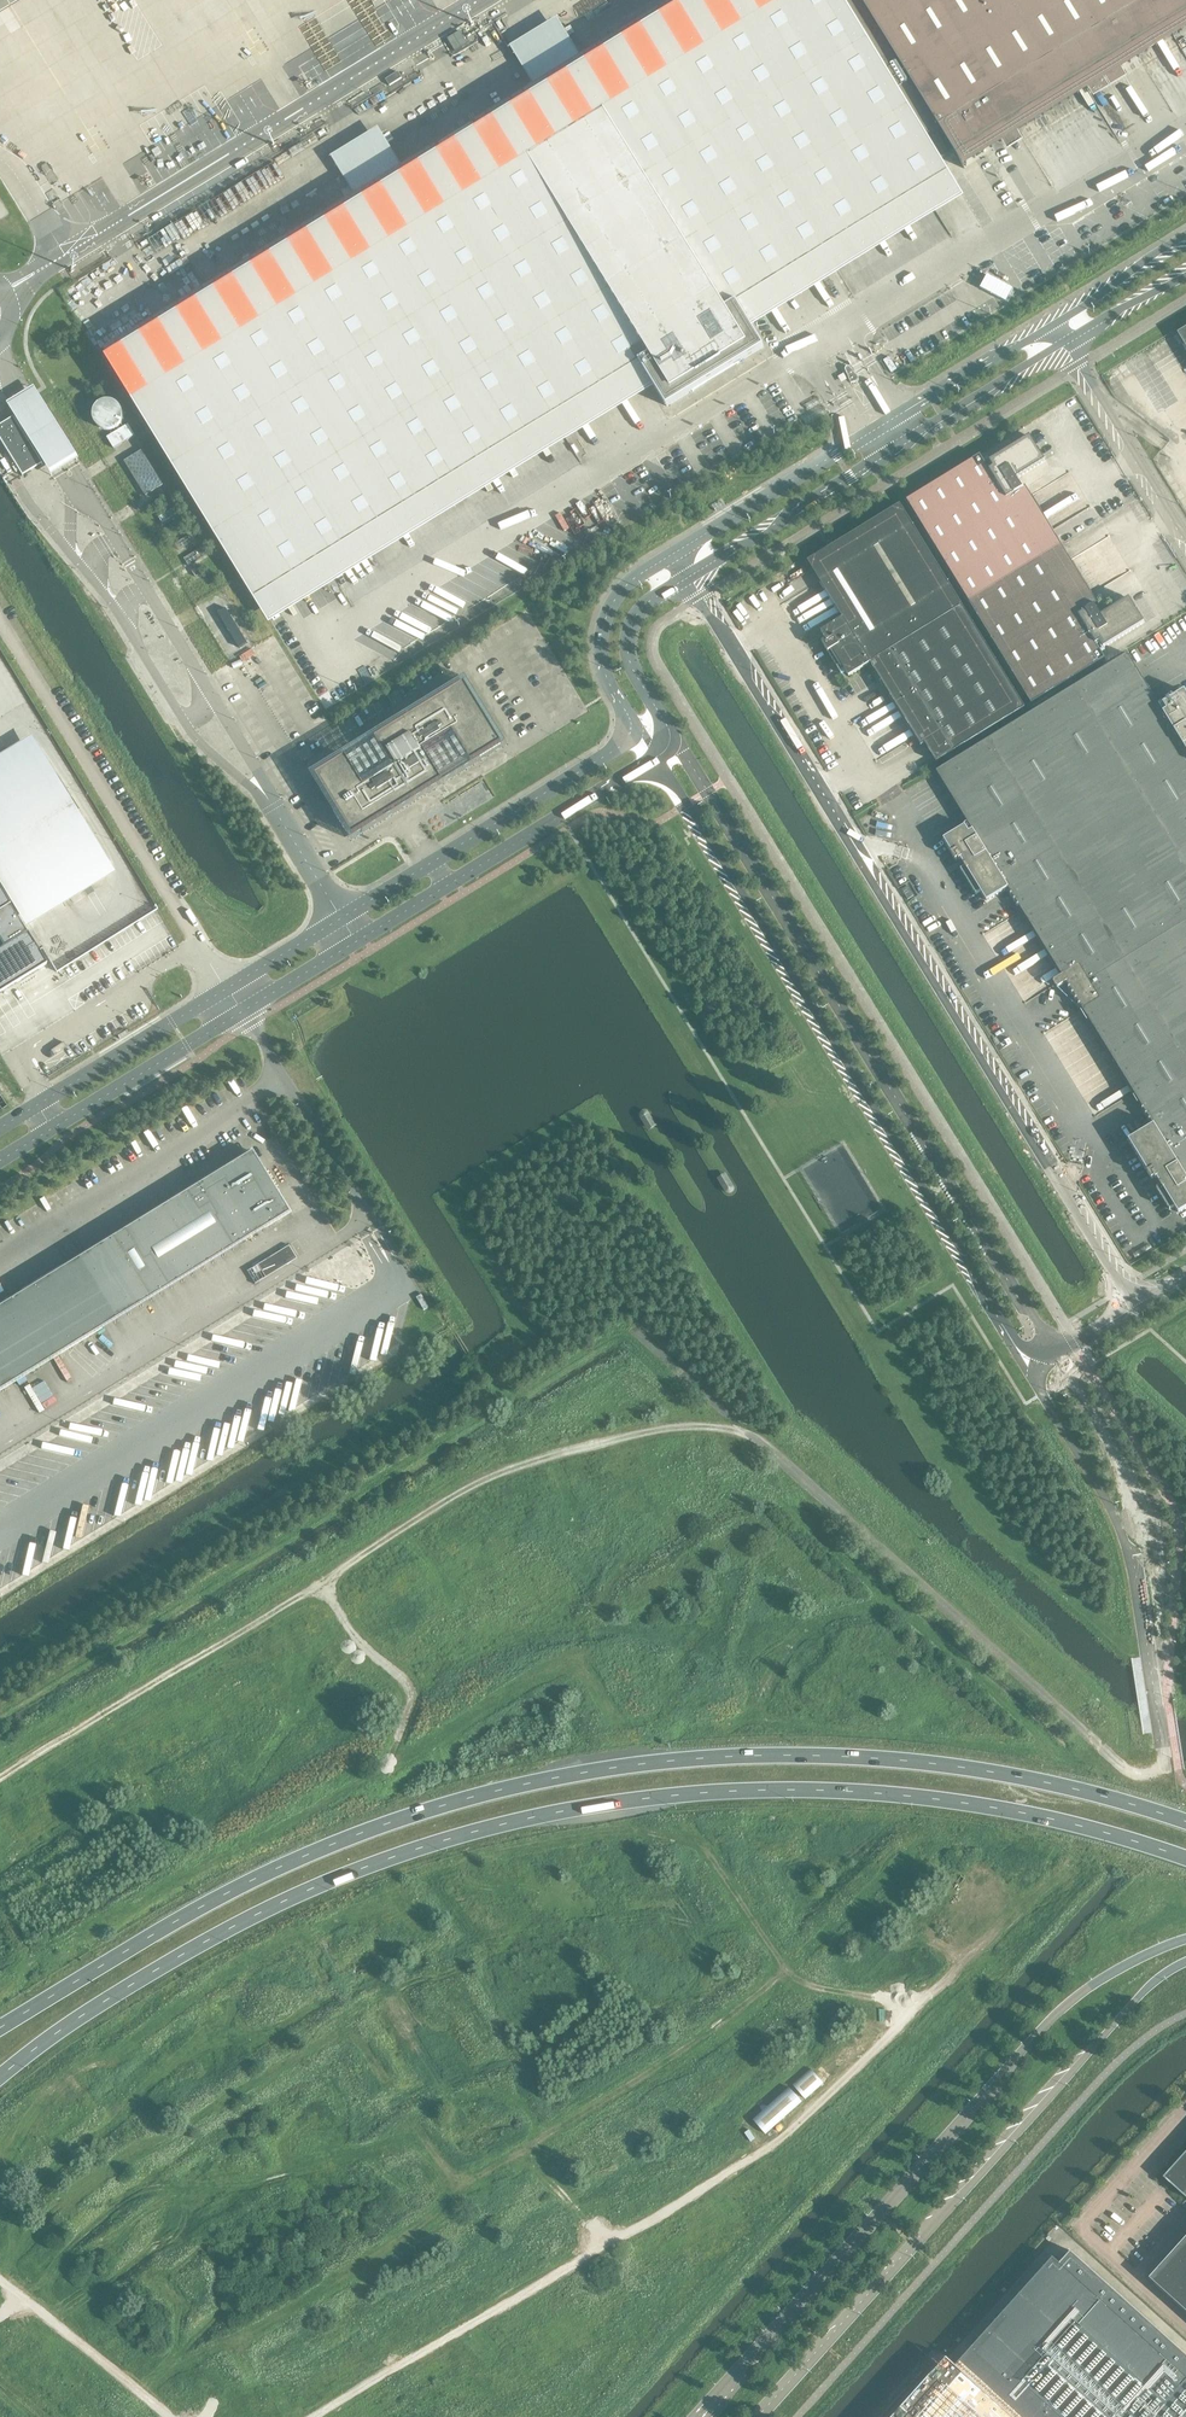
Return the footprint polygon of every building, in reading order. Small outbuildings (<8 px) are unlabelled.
[(253,598),(321,556),(551,415),(639,361),(666,406),(766,345),(739,301),(824,249),(922,189),(949,173),(843,0),(692,0),(578,70),(550,26),(520,45),(548,90),(538,96),(399,181),(372,136),(341,155),(369,200),(107,360),(109,363),(241,577),(253,598)] [(941,159),(954,152),(964,168),(1019,134),(1089,91),(1140,59),(1174,38),(1185,31),(1185,0),(843,0),(941,159)] [(1177,333),(1185,348),(1185,328),(1177,333)] [(845,371),(851,384),(855,383),(858,379),(850,369),(849,368),(848,368),(847,368),(846,368),(845,369),(845,370),(845,371)] [(14,417),(43,464),(50,476),(58,471),(71,463),(75,461),(41,405),(31,389),(27,391),(14,399),(6,404),(14,417)] [(109,431),(114,430),(118,427),(121,423),(123,418),(123,413),(122,408),(119,404),(114,402),(110,400),(105,401),(100,403),(96,406),(94,410),(93,415),(94,420),(96,425),(99,428),(104,430),(109,431)] [(43,464),(14,417),(0,426),(0,440),(22,477),(43,464)] [(135,435),(129,425),(107,437),(114,448),(115,448),(135,435)] [(980,455),(907,499),(1030,703),(1107,657),(1101,648),(1144,623),(1129,597),(1100,615),(1089,597),(1067,561),(1059,547),(1049,532),(1028,497),(1017,478),(1045,461),(1029,435),(985,462),(980,455)] [(124,461),(145,496),(163,485),(142,450),(124,461)] [(829,549),(808,561),(820,581),(840,614),(843,618),(821,631),(849,677),(870,664),(892,700),(915,737),(921,746),(925,743),(936,762),(1025,708),(900,505),(831,547),(829,549)] [(173,508),(158,517),(162,524),(177,515),(173,508)] [(175,544),(179,550),(194,541),(190,535),(175,544)] [(184,558),(189,566),(204,557),(199,549),(184,558)] [(192,571),(195,577),(200,574),(197,568),(192,571)] [(246,643),(225,610),(218,614),(239,647),(246,643)] [(937,770),(968,822),(945,836),(985,901),(1008,887),(1022,910),(1064,979),(1082,1009),(1134,1093),(1153,1124),(1129,1138),(1175,1213),(1185,1207),(1185,692),(1185,690),(1160,705),(1128,653),(937,770)] [(465,683),(316,774),(353,834),(502,743),(465,683)] [(0,756),(0,886),(25,928),(115,873),(33,737),(0,756)] [(902,889),(905,895),(907,899),(914,896),(908,886),(902,889)] [(46,964),(38,952),(25,930),(0,889),(0,992),(46,964)] [(656,1125),(647,1110),(646,1110),(644,1109),(642,1110),(641,1110),(639,1112),(639,1113),(638,1114),(638,1116),(647,1130),(656,1125)] [(165,1287),(237,1243),(239,1245),(241,1244),(242,1242),(242,1240),(288,1212),(277,1194),(279,1192),(278,1190),(276,1189),(274,1189),(251,1151),(233,1162),(231,1160),(229,1161),(228,1163),(228,1165),(132,1224),(0,1305),(0,1389),(165,1287)] [(716,1177),(725,1191),(727,1192),(728,1192),(730,1192),(732,1191),(733,1190),(733,1189),(734,1188),(734,1186),(725,1172),(716,1177)] [(246,1271),(255,1284),(297,1258),(289,1245),(246,1271)] [(793,2085),(806,2099),(824,2083),(812,2069),(793,2085)] [(753,2119),(766,2133),(802,2101),(790,2087),(753,2119)] [(1164,2176),(1185,2194),(1185,2150),(1164,2176)] [(1185,2311),(1185,2236),(1167,2258),(1173,2258),(1171,2262),(1165,2262),(1165,2267),(1173,2268),(1173,2278),(1165,2275),(1165,2288),(1184,2288),(1170,2298),(1185,2311)] [(956,2365),(1013,2416),(1185,2416),(1185,2376),(1053,2257),(956,2365)] [(904,2416),(1012,2416),(953,2363),(904,2416)]
